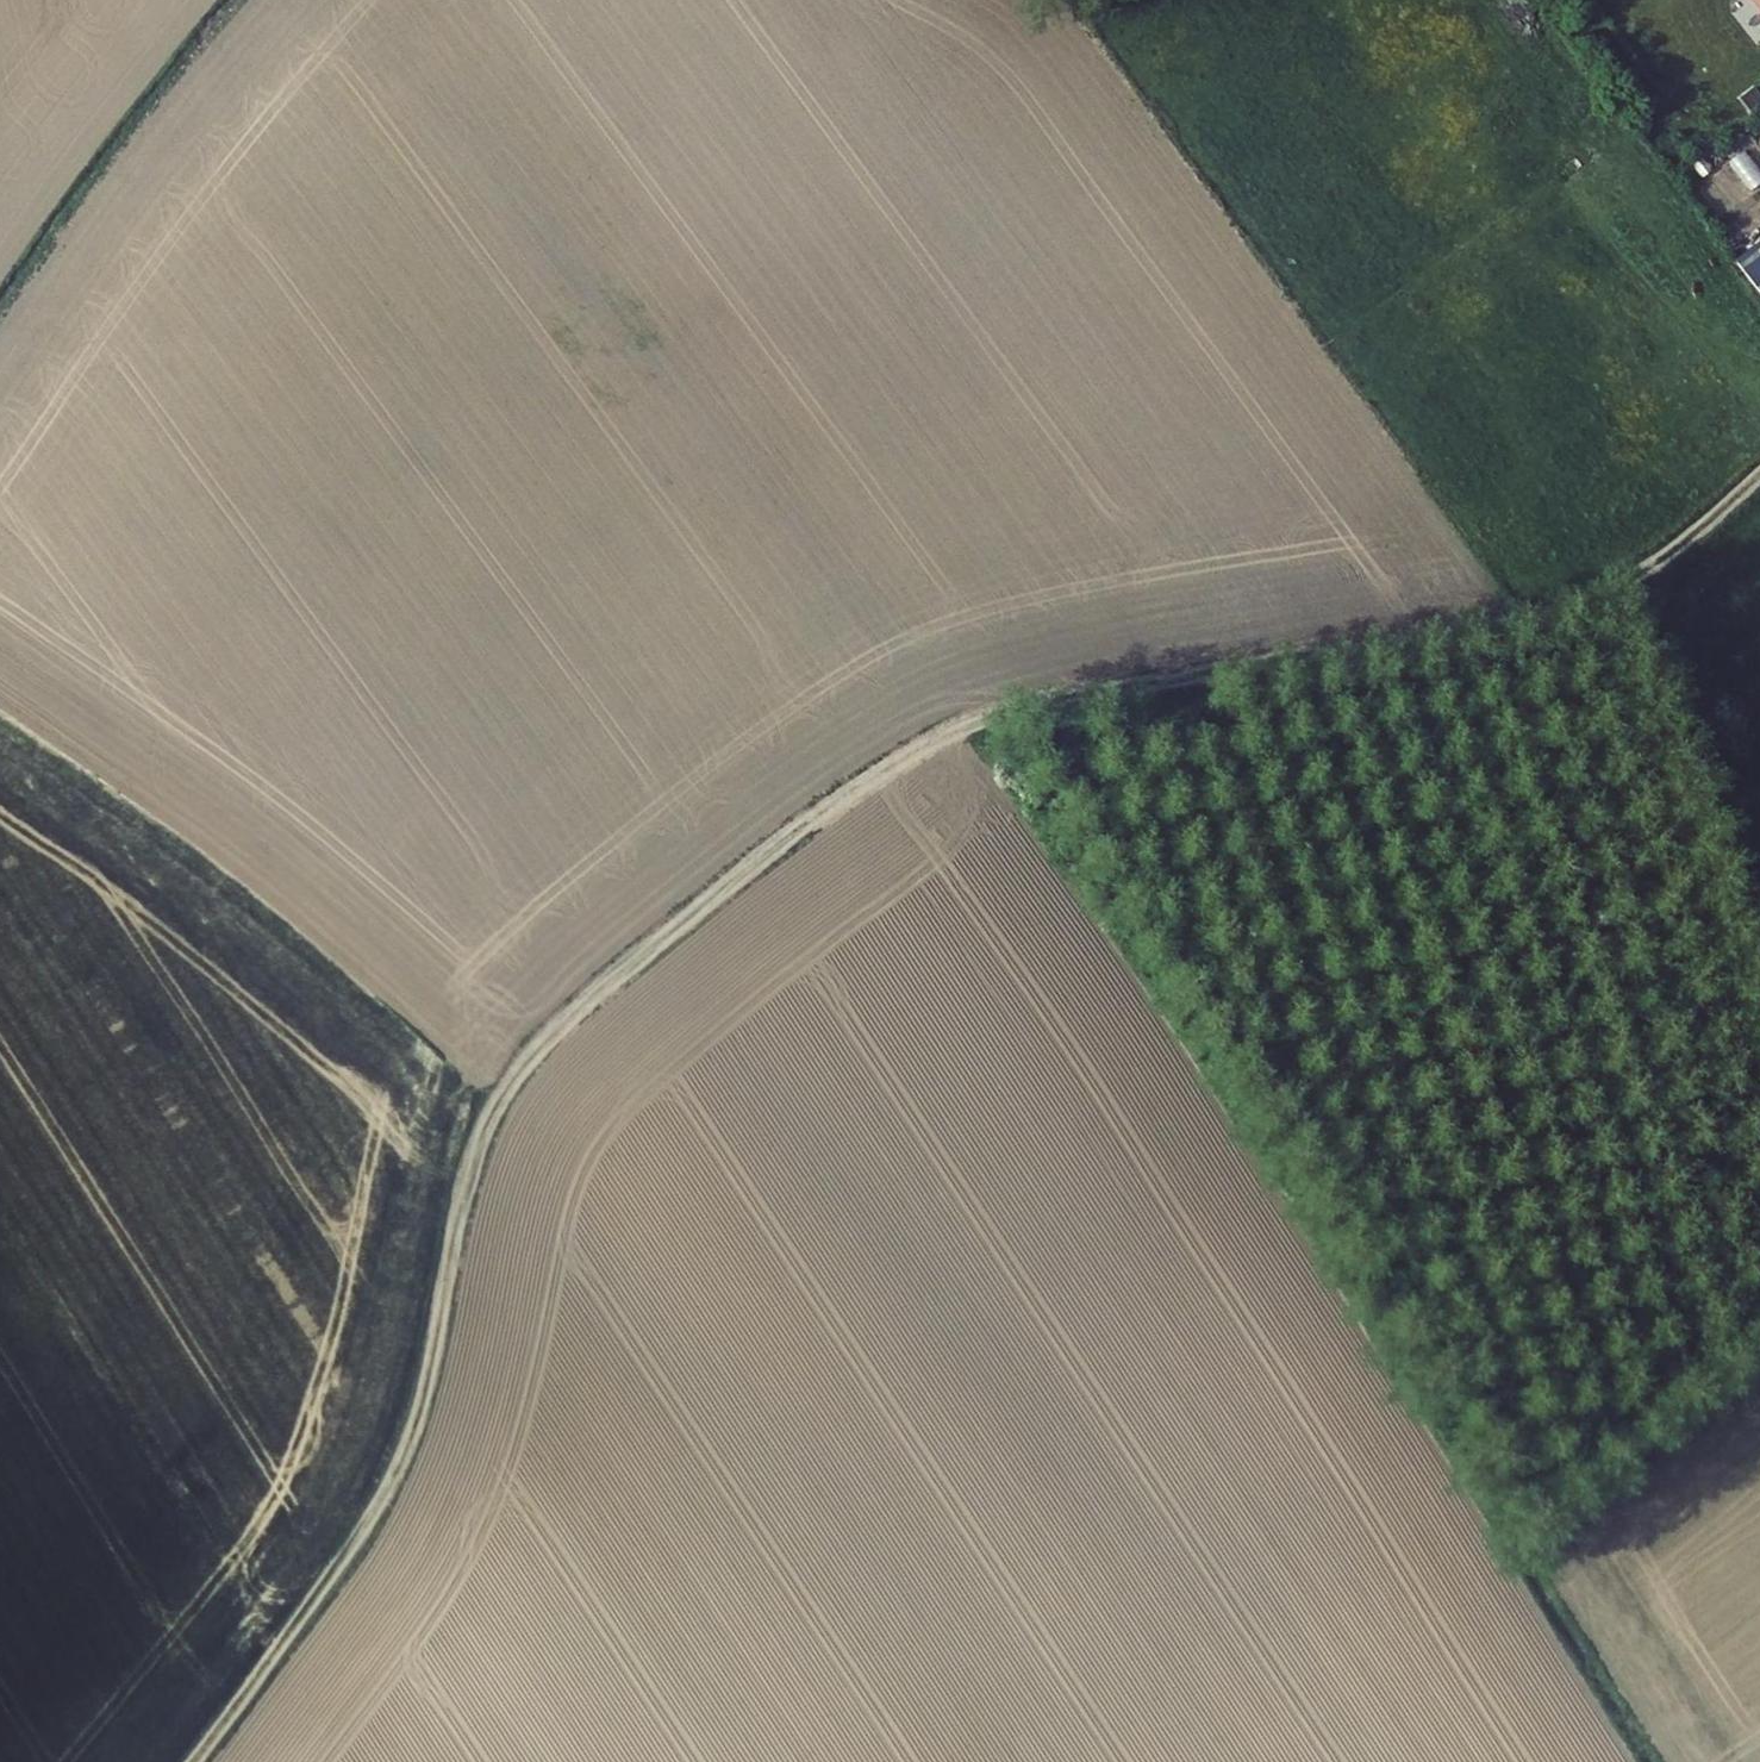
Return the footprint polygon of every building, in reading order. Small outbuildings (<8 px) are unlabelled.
[(1759,14),(1759,0),(1748,0),(1759,14)] [(1741,262),(1759,286),(1759,248),(1741,262)]
